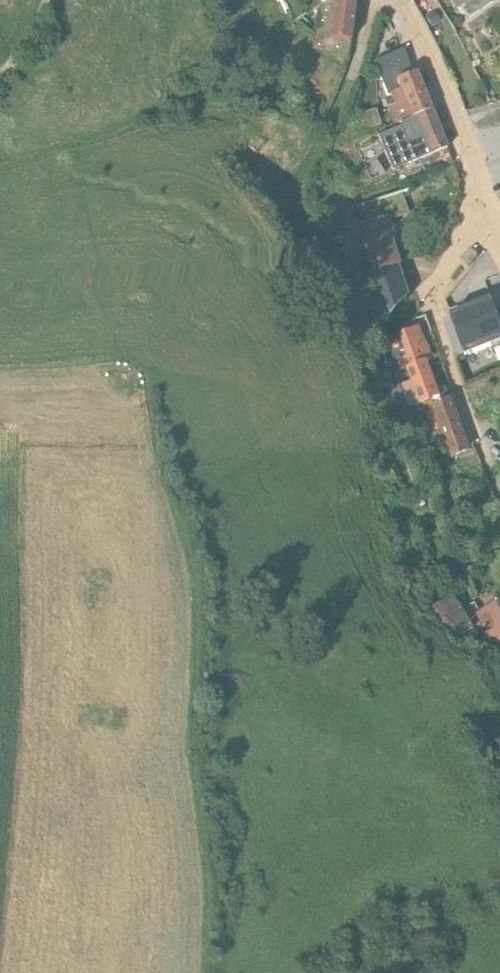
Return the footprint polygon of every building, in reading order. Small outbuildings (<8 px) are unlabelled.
[(321,9),(327,5),(336,0),(316,0),(321,9)] [(456,8),(465,21),(493,2),(492,0),(468,0),(456,8)] [(348,47),(353,8),(327,5),(321,9),(318,11),(310,54),(334,57),(336,45),(348,47)] [(431,113),(415,76),(410,77),(400,55),(374,65),(392,107),(383,111),(390,129),(430,114),(431,113)] [(374,112),(360,116),(364,133),(379,129),(374,112)] [(430,114),(390,129),(388,132),(407,185),(438,171),(451,165),(430,114)] [(357,210),(364,229),(385,222),(406,215),(400,199),(408,196),(407,194),(357,210)] [(407,218),(406,215),(385,222),(385,225),(407,218)] [(385,225),(385,222),(364,229),(359,231),(371,267),(370,267),(389,310),(403,294),(399,290),(406,286),(385,225)] [(469,246),(460,255),(467,263),(476,253),(469,246)] [(449,310),(490,296),(488,291),(484,277),(495,273),(480,253),(444,295),(449,310)] [(494,306),(499,304),(499,286),(488,291),(490,296),(494,306)] [(449,310),(463,352),(499,339),(499,324),(494,306),(490,296),(449,310)] [(425,357),(438,393),(451,389),(429,328),(422,330),(416,318),(424,315),(423,311),(410,316),(413,324),(414,324),(420,340),(424,339),(430,355),(425,357)] [(420,340),(414,324),(413,324),(402,328),(390,340),(392,345),(370,353),(379,390),(389,387),(387,382),(391,380),(388,367),(402,363),(406,356),(408,362),(404,363),(409,377),(398,380),(407,404),(419,400),(429,396),(438,393),(425,357),(430,355),(424,339),(420,340)] [(430,400),(429,396),(419,400),(424,414),(415,418),(423,440),(432,437),(436,446),(445,443),(449,453),(454,451),(459,467),(478,460),(472,444),(468,446),(449,393),(430,400)] [(452,591),(429,603),(445,629),(450,635),(472,623),(452,591)] [(474,608),(496,650),(499,648),(499,596),(474,608)]
